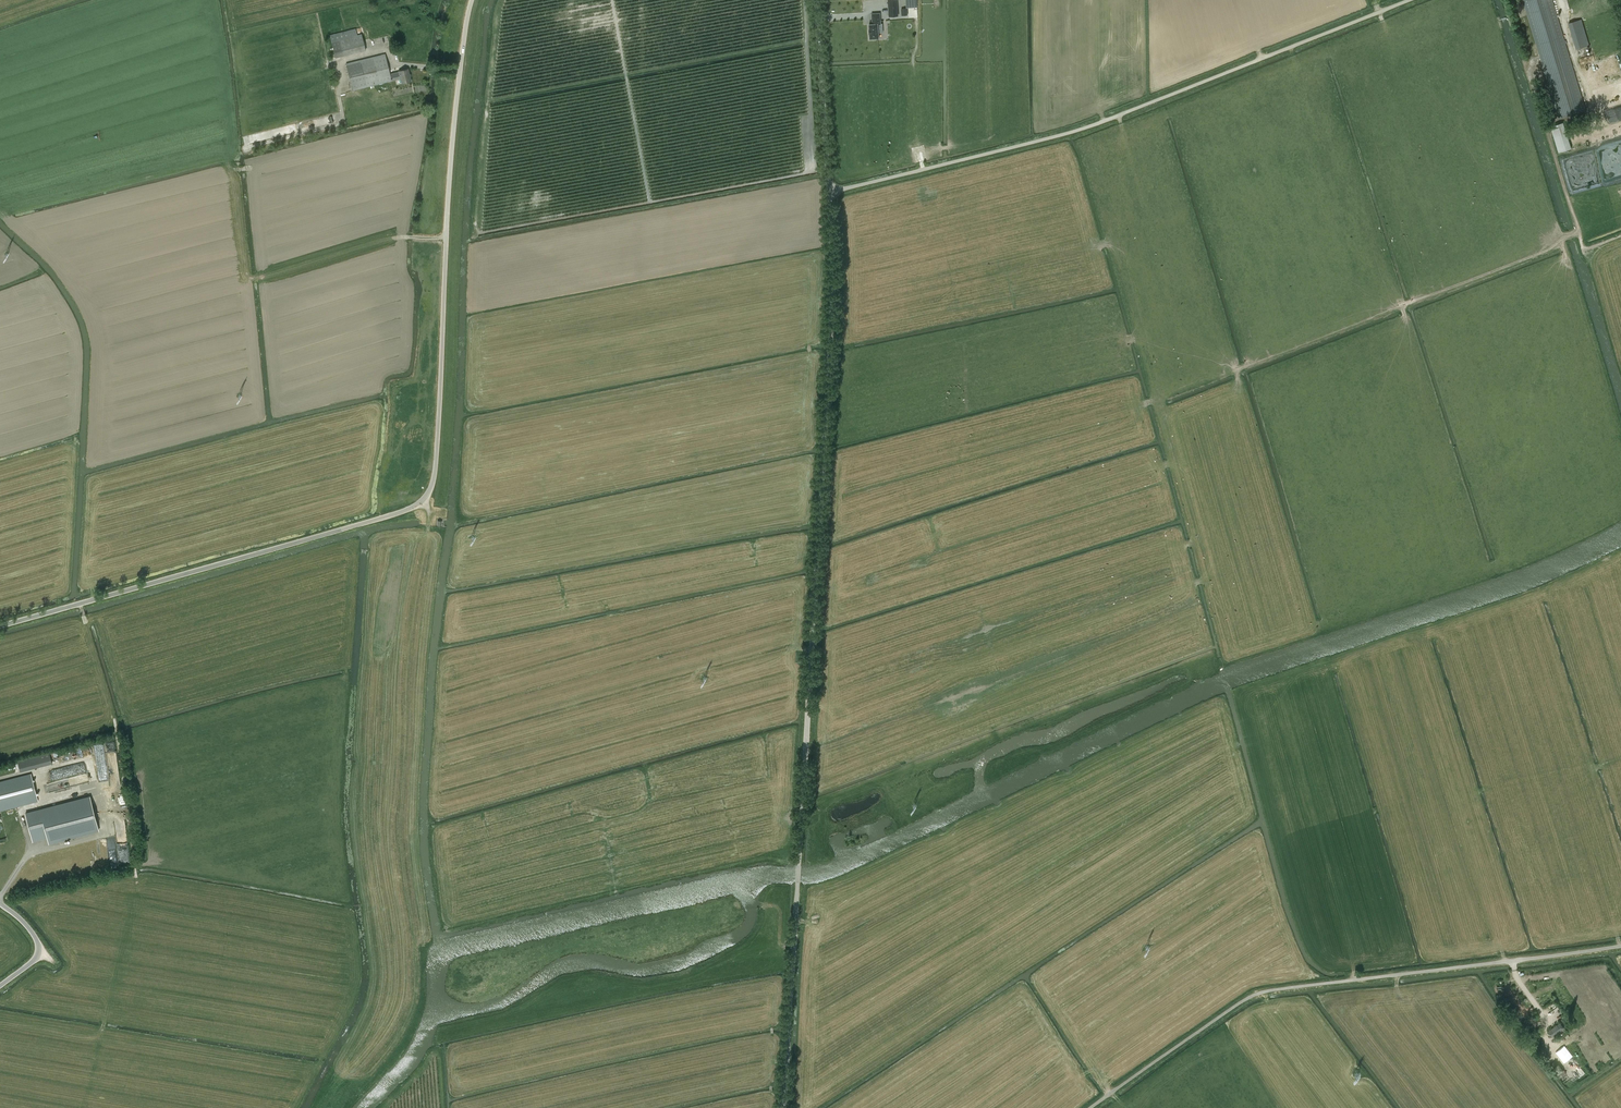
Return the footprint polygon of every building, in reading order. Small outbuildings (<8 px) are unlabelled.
[(889,16),(898,16),(897,0),(888,0),(889,16)] [(1557,111),(1584,103),(1553,0),(1523,0),(1557,111)] [(872,14),(873,24),(869,25),(870,39),(879,38),(878,24),(881,24),(880,14),(872,14)] [(1583,24),(1582,19),(1568,24),(1570,28),(1576,49),(1590,45),(1583,24)] [(356,29),(330,35),(331,41),(335,58),(366,50),(362,34),(357,35),(356,29)] [(390,73),(385,53),(346,63),(353,91),(401,79),(402,83),(411,81),(408,69),(399,71),(390,73)] [(1552,126),(1559,152),(1573,149),(1566,122),(1552,126)] [(1619,179),(1614,152),(1602,155),(1607,181),(1619,179)] [(114,742),(94,744),(99,777),(107,776),(106,772),(107,772),(106,766),(105,766),(104,754),(116,753),(114,742)] [(50,752),(41,754),(44,766),(52,763),(50,752)] [(29,769),(26,758),(17,760),(20,772),(29,769)] [(52,769),(54,779),(67,776),(66,770),(69,769),(68,765),(52,769)] [(38,800),(31,773),(0,781),(0,811),(38,800)] [(109,794),(32,813),(38,841),(54,838),(55,848),(119,835),(109,794)] [(1563,1028),(1560,1023),(1547,1031),(1551,1037),(1561,1030),(1563,1028)] [(1553,1067),(1560,1078),(1566,1074),(1559,1063),(1553,1067)]
